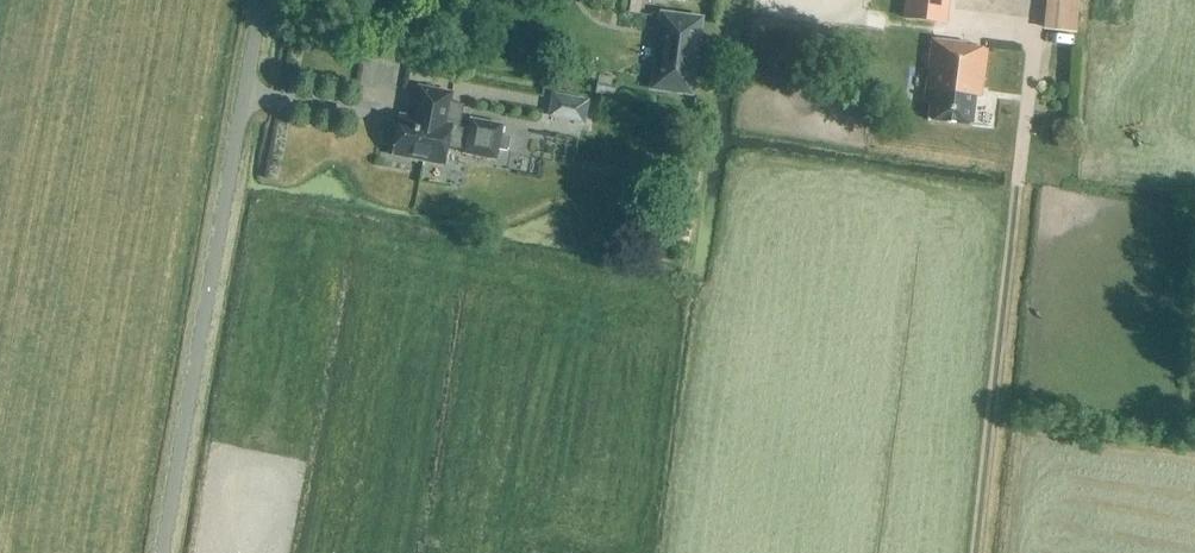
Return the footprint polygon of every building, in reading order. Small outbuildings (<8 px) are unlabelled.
[(627,13),(639,15),(641,0),(630,0),(627,13)] [(947,24),(949,0),(904,0),(902,20),(947,24)] [(1079,0),(1046,0),(1043,32),(1076,35),(1079,0)] [(659,12),(649,91),(692,97),(703,18),(659,12)] [(978,101),(984,53),(966,51),(967,47),(928,42),(922,95),(929,95),(926,125),(969,130),(972,100),(978,101)] [(617,80),(597,76),(594,95),(614,98),(617,80)] [(458,129),(463,106),(450,104),(451,96),(418,90),(412,121),(400,119),(392,157),(443,167),(447,148),(463,151),(463,156),(496,162),(498,151),(506,152),(508,139),(502,138),(504,125),(470,119),(468,131),(458,129)] [(589,101),(551,94),(546,118),(585,125),(589,101)]
